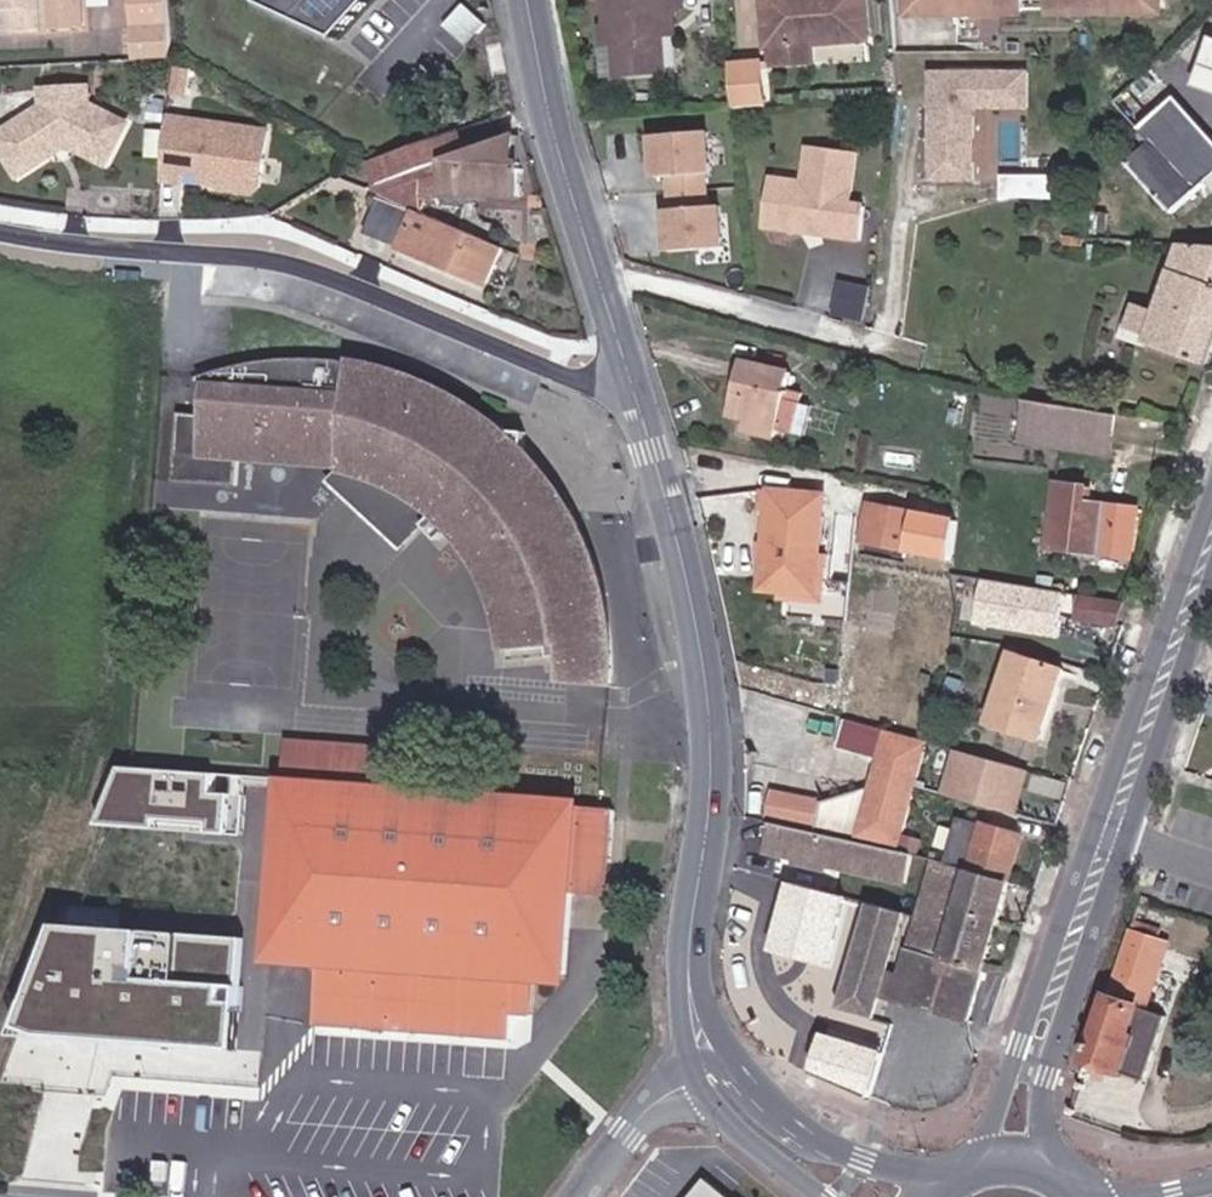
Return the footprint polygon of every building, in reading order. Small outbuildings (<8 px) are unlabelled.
[(6,29),(80,25),(79,0),(0,0),(0,7),(5,7),(6,29)] [(132,51),(168,48),(163,0),(127,0),(132,51)] [(334,31),(364,0),(272,0),(334,31)] [(488,21),(467,0),(466,0),(458,8),(479,29),(488,21)] [(612,30),(602,32),(604,48),(618,46),(621,78),(666,73),(662,37),(662,27),(677,25),(676,11),(687,9),(686,0),(609,0),(612,30)] [(766,43),(811,40),(868,34),(866,0),(762,0),(766,43)] [(915,17),(1158,11),(1158,0),(915,0),(915,17)] [(467,43),(479,29),(458,8),(445,21),(467,43)] [(678,35),(677,25),(662,27),(662,37),(678,35)] [(1209,35),(1198,75),(1211,79),(1211,36),(1209,35)] [(811,40),(766,43),(767,62),(813,58),(811,40)] [(618,46),(604,48),(608,79),(621,78),(618,46)] [(173,62),(169,87),(185,89),(188,64),(173,62)] [(1026,112),(1025,71),(925,71),(924,183),(972,186),(971,110),(1026,112)] [(34,102),(11,119),(19,129),(5,139),(24,165),(53,144),(53,141),(64,131),(109,149),(126,106),(91,92),(91,77),(44,80),(44,101),(34,102)] [(1176,91),(1140,124),(1152,140),(1130,160),(1176,208),(1211,176),(1211,130),(1176,91)] [(166,111),(162,174),(183,176),(184,165),(220,166),(219,172),(224,177),(256,179),(264,171),(268,116),(166,111)] [(11,119),(0,128),(0,133),(5,139),(19,129),(11,119)] [(459,124),(371,152),(384,186),(407,178),(433,169),(447,163),(470,156),(459,124)] [(698,138),(645,144),(649,178),(696,173),(703,172),(698,138)] [(470,156),(447,163),(445,192),(527,194),(530,160),(520,159),(520,139),(470,156)] [(766,187),(761,220),(784,221),(797,233),(801,229),(807,229),(813,231),(818,237),(856,243),(862,210),(845,207),(853,154),(807,147),(801,184),(790,191),(766,187)] [(433,169),(407,178),(410,187),(435,179),(433,169)] [(696,173),(649,178),(651,195),(664,194),(666,211),(700,207),(696,173)] [(374,205),(384,211),(388,202),(377,197),(374,205)] [(384,211),(382,215),(374,232),(391,239),(406,210),(388,202),(384,211)] [(666,211),(660,211),(665,253),(718,247),(713,205),(700,207),(666,211)] [(406,210),(391,239),(408,247),(414,231),(432,238),(425,254),(457,268),(473,234),(441,220),(438,223),(406,210)] [(1066,216),(1065,233),(1093,233),(1093,217),(1066,216)] [(784,221),(761,220),(761,227),(778,230),(787,234),(796,236),(797,233),(784,221)] [(473,234),(457,268),(490,283),(504,248),(473,234)] [(1056,241),(1054,253),(1063,253),(1064,241),(1056,241)] [(1211,357),(1211,241),(1184,241),(1162,303),(1140,297),(1134,316),(1153,323),(1149,336),(1211,357)] [(846,276),(839,311),(870,317),(877,282),(846,276)] [(1048,296),(1045,312),(1057,313),(1058,297),(1048,296)] [(1129,329),(1149,336),(1153,323),(1134,316),(1129,329)] [(450,504),(435,519),(460,540),(491,593),(505,652),(563,645),(563,684),(614,687),(605,596),(580,524),(567,506),(524,446),(476,411),(467,406),(406,377),(359,365),(344,362),(290,360),(241,365),(204,377),(201,416),(179,415),(175,482),(237,486),(240,460),(340,468),(421,474),(414,497),(450,504)] [(728,412),(745,416),(754,418),(752,430),(773,434),(775,429),(802,434),(809,404),(798,401),(799,394),(785,390),(790,371),(741,360),(728,412)] [(1073,442),(1076,423),(1113,429),(1117,407),(1029,395),(1026,415),(1024,434),(1073,442)] [(754,418),(745,416),(743,427),(752,430),(754,418)] [(1076,423),(1073,442),(1110,447),(1113,429),(1076,423)] [(401,552),(435,519),(450,504),(414,497),(421,474),(340,468),(327,482),(401,552)] [(773,505),(774,486),(765,486),(764,504),(773,505)] [(827,489),(774,486),(773,505),(770,540),(769,564),(768,583),(787,584),(819,586),(822,549),(827,489)] [(1139,553),(1140,505),(1089,503),(1088,487),(1055,487),(1054,520),(1065,520),(1065,552),(1139,553)] [(905,540),(908,505),(876,499),(870,533),(905,540)] [(921,507),(908,505),(905,540),(916,542),(921,507)] [(769,564),(770,540),(760,539),(759,564),(769,564)] [(833,550),(822,549),(819,586),(787,584),(785,597),(829,599),(833,550)] [(965,559),(953,558),(952,568),(965,569),(965,559)] [(982,618),(1065,635),(1074,589),(991,572),(982,618)] [(1123,620),(1127,600),(1084,592),(1081,613),(1123,620)] [(1019,642),(1006,681),(1055,694),(1068,659),(1019,642)] [(1055,694),(1006,681),(995,711),(1043,727),(1055,694)] [(887,727),(873,787),(915,798),(930,736),(887,727)] [(297,737),(294,782),(393,789),(398,745),(297,737)] [(834,784),(742,760),(740,807),(770,815),(771,809),(777,787),(830,800),(834,784)] [(123,821),(241,830),(245,769),(127,761),(123,821)] [(393,789),(294,782),(282,951),(330,955),(326,1021),(522,1035),(524,1007),(543,1009),(545,971),(576,973),(582,887),(617,889),(624,804),(393,789)] [(825,823),(830,800),(777,787),(771,809),(825,823)] [(915,798),(873,787),(862,831),(905,841),(915,798)] [(1028,828),(983,815),(977,837),(927,825),(921,848),(938,852),(978,863),(1015,874),(1028,828)] [(914,878),(920,852),(774,818),(768,842),(914,878)] [(978,863),(938,852),(921,914),(958,925),(966,901),(978,863)] [(1004,912),(1015,874),(978,863),(966,901),(1004,912)] [(873,902),(849,991),(884,1002),(887,990),(974,1014),(1004,912),(966,901),(958,925),(921,914),(905,970),(895,967),(909,912),(873,902)] [(795,949),(787,977),(833,990),(852,921),(806,908),(803,920),(784,916),(776,944),(795,949)] [(1138,914),(1134,925),(1160,933),(1164,923),(1138,914)] [(257,1081),(268,931),(43,915),(31,1083),(108,1089),(109,1070),(257,1081)] [(1134,925),(1120,971),(1159,984),(1173,938),(1160,933),(1134,925)] [(1120,971),(1113,991),(1153,1003),(1159,984),(1120,971)] [(787,977),(783,990),(794,993),(788,1019),(881,1047),(889,1021),(830,1003),(833,990),(787,977)] [(884,1002),(849,991),(848,994),(845,1004),(880,1014),(884,1002)] [(1165,1017),(1103,998),(1081,1061),(1144,1083),(1165,1017)] [(87,1141),(91,1090),(42,1085),(37,1136),(87,1141)] [(705,1179),(687,1196),(723,1196),(705,1179)]
